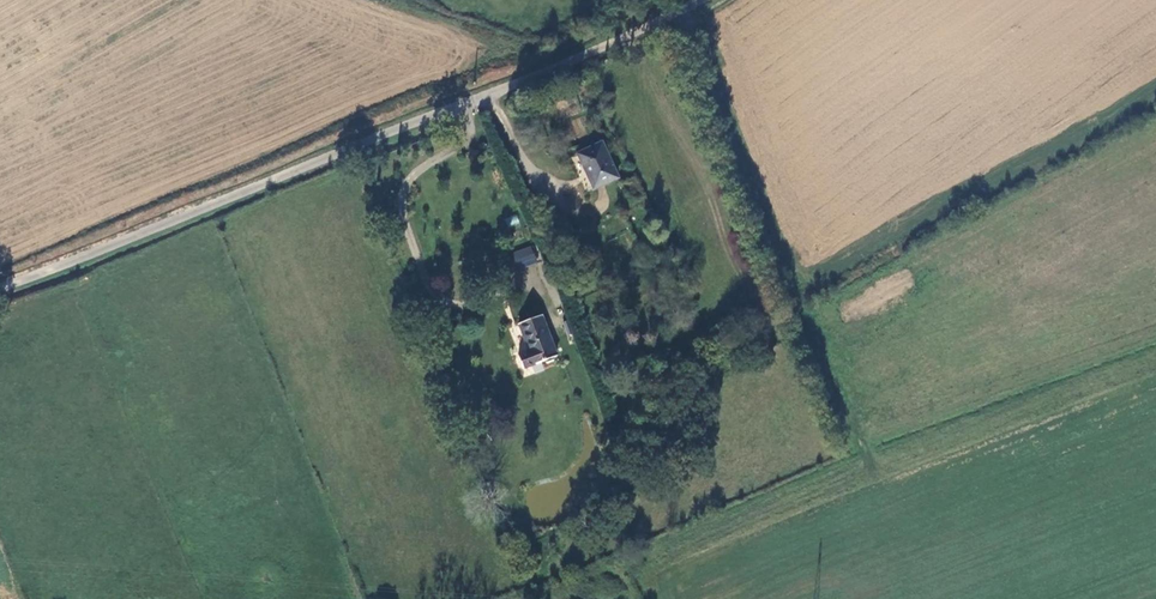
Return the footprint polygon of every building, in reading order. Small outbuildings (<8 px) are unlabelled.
[(569,158),(584,193),(614,180),(598,144),(569,158)] [(516,214),(505,219),(508,227),(519,223),(516,214)] [(531,245),(512,253),(518,268),(537,260),(531,245)] [(544,321),(521,331),(532,359),(520,363),(526,375),(559,363),(544,321)]
